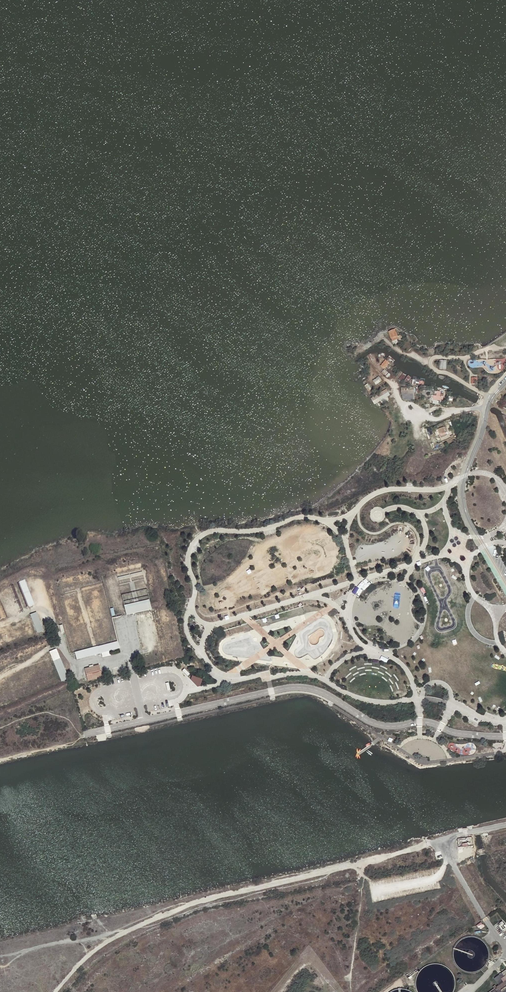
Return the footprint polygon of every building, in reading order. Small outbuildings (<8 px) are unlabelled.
[(399,340),(403,338),(402,335),(398,336),(395,329),(389,331),(392,340),(398,338),(399,340)] [(390,363),(386,360),(381,365),(385,368),(390,363)] [(391,374),(385,369),(382,372),(388,377),(391,374)] [(389,388),(377,395),(378,397),(380,400),(392,392),(389,388)] [(441,396),(441,391),(437,391),(437,395),(434,395),(434,399),(442,400),(442,396),(441,396)] [(19,582),(29,608),(35,605),(25,580),(19,582)] [(149,599),(124,605),(126,615),(151,609),(151,607),(150,603),(149,599)] [(44,629),(37,611),(30,614),(38,632),(44,629)] [(119,648),(118,641),(75,651),(77,659),(102,652),(103,657),(111,655),(110,650),(119,648)] [(57,648),(50,651),(63,681),(69,678),(57,648)] [(100,664),(85,667),(88,680),(102,677),(100,664)] [(192,676),(191,679),(197,687),(200,686),(203,679),(192,676)] [(485,966),(490,968),(494,959),(490,957),(490,958),(489,959),(489,961),(488,962),(488,963),(487,964),(486,965),(485,966)] [(491,991),(505,991),(505,971),(495,979),(500,985),(497,987),(496,985),(494,987),(495,989),(491,991)]
